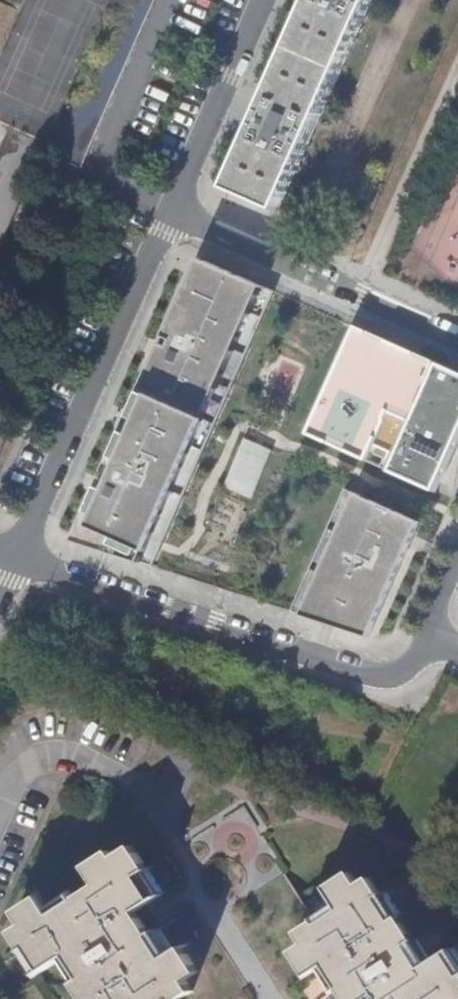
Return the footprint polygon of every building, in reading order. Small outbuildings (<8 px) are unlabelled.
[(372,0),(313,0),(262,115),(230,187),(279,210),(372,0)] [(102,479),(74,543),(150,576),(271,296),(195,263),(161,341),(102,479)] [(244,438),(224,487),(252,498),(271,450),(244,438)] [(346,492),(293,611),(367,639),(416,522),(346,492)] [(182,989),(197,980),(184,955),(164,966),(135,917),(154,904),(141,881),(151,875),(138,851),(118,863),(114,857),(91,871),(101,891),(53,919),(42,901),(18,914),(26,929),(14,937),(21,949),(24,947),(40,973),(64,959),(79,981),(71,987),(78,998),(188,998),(182,989)] [(372,885),(359,892),(351,879),(327,893),(341,916),(319,930),(315,925),(297,936),(304,947),(292,956),(306,979),(326,967),(340,991),(339,992),(343,998),(457,998),(457,978),(447,961),(422,976),(408,952),(415,947),(401,924),(394,928),(379,905),(383,902),(372,885)]
